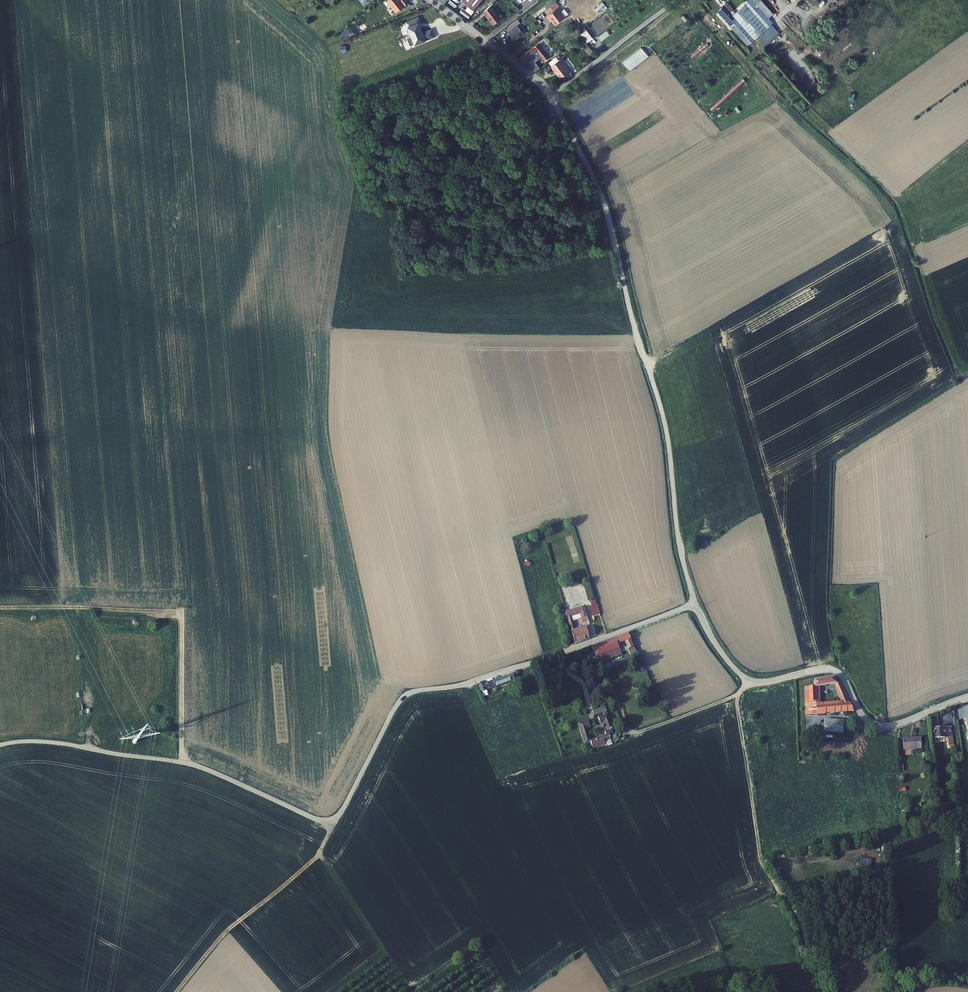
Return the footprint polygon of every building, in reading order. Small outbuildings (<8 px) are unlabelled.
[(392,3),(395,6),(395,8),(397,10),(410,0),(389,0),(392,3)] [(717,8),(746,43),(770,23),(765,17),(773,10),(765,0),(742,0),(744,3),(731,13),(723,3),(717,8)] [(548,18),(552,24),(561,18),(557,12),(558,11),(553,3),(542,10),(545,14),(544,15),(547,19),(548,18)] [(488,16),(492,22),(500,17),(491,5),(485,9),(487,11),(485,12),(488,16)] [(416,9),(404,15),(410,28),(401,32),(406,41),(431,31),(429,22),(419,27),(414,16),(419,14),(416,9)] [(505,31),(512,41),(520,35),(514,25),(505,31)] [(346,27),(341,33),(344,37),(350,31),(346,27)] [(535,68),(537,67),(535,65),(538,63),(532,56),(537,52),(543,58),(543,59),(548,55),(537,43),(518,59),(523,63),(533,70),(535,68)] [(643,45),(622,61),(630,70),(650,55),(643,45)] [(535,68),(536,69),(549,57),(548,55),(543,59),(543,58),(538,63),(535,65),(537,67),(535,68)] [(563,64),(559,59),(550,67),(553,70),(560,78),(561,77),(564,81),(572,75),(568,69),(568,68),(564,64),(563,64)] [(728,91),(731,94),(744,82),(742,79),(728,91)] [(569,587),(575,604),(584,601),(579,584),(569,587)] [(589,603),(593,616),(600,614),(596,600),(589,603)] [(564,607),(574,641),(589,635),(586,623),(575,626),(572,616),(571,611),(580,609),(581,613),(582,616),(588,614),(584,601),(575,604),(564,607)] [(628,632),(615,637),(618,644),(625,642),(629,650),(634,648),(628,632)] [(615,637),(608,639),(613,652),(620,649),(618,644),(615,637)] [(608,639),(591,644),(596,659),(613,652),(608,639)] [(832,671),(808,675),(810,681),(799,682),(800,709),(849,706),(835,677),(832,678),(832,671)] [(514,674),(480,685),(482,692),(516,681),(514,674)] [(609,720),(611,719),(605,704),(596,708),(598,714),(601,713),(605,721),(609,720)] [(958,712),(962,729),(967,728),(967,715),(967,709),(958,712)] [(588,711),(578,714),(585,735),(587,735),(589,740),(598,737),(598,738),(604,736),(604,737),(609,735),(606,725),(604,726),(590,730),(587,718),(590,717),(588,711)] [(820,715),(819,734),(840,735),(841,716),(820,715)] [(929,725),(930,735),(950,734),(948,723),(929,725)] [(923,733),(905,734),(906,746),(924,745),(923,733)] [(862,860),(863,870),(872,870),(871,859),(862,860)]
